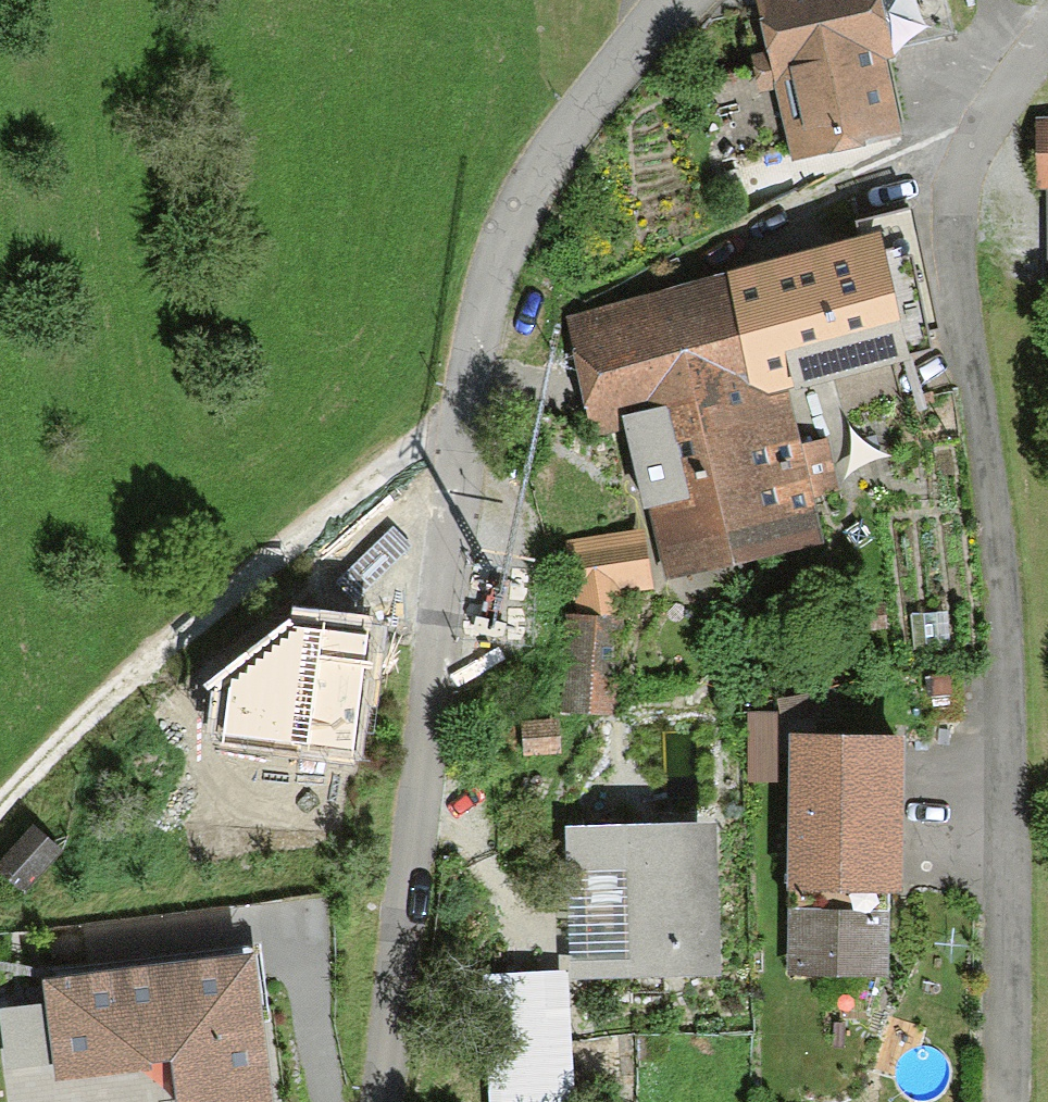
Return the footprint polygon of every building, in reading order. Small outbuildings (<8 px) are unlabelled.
[(899,141),(866,0),(760,0),(798,165),(899,141)] [(861,250),(574,317),(600,428),(632,421),(667,573),(813,539),(777,385),(944,346),(911,208),(855,221),(861,250)] [(563,713),(610,715),(614,590),(641,591),(642,566),(568,563),(563,713)] [(219,744),(358,760),(370,651),(373,617),(293,609),(291,629),(226,679),(219,744)] [(558,755),(557,723),(523,725),(525,757),(558,755)] [(786,974),(881,977),(888,741),(792,738),(786,974)] [(709,813),(572,820),(578,958),(715,952),(709,813)] [(256,958),(50,983),(61,1074),(184,1059),(190,1101),(274,1101),(256,958)] [(547,993),(493,992),(491,1046),(546,1047),(547,993)]
